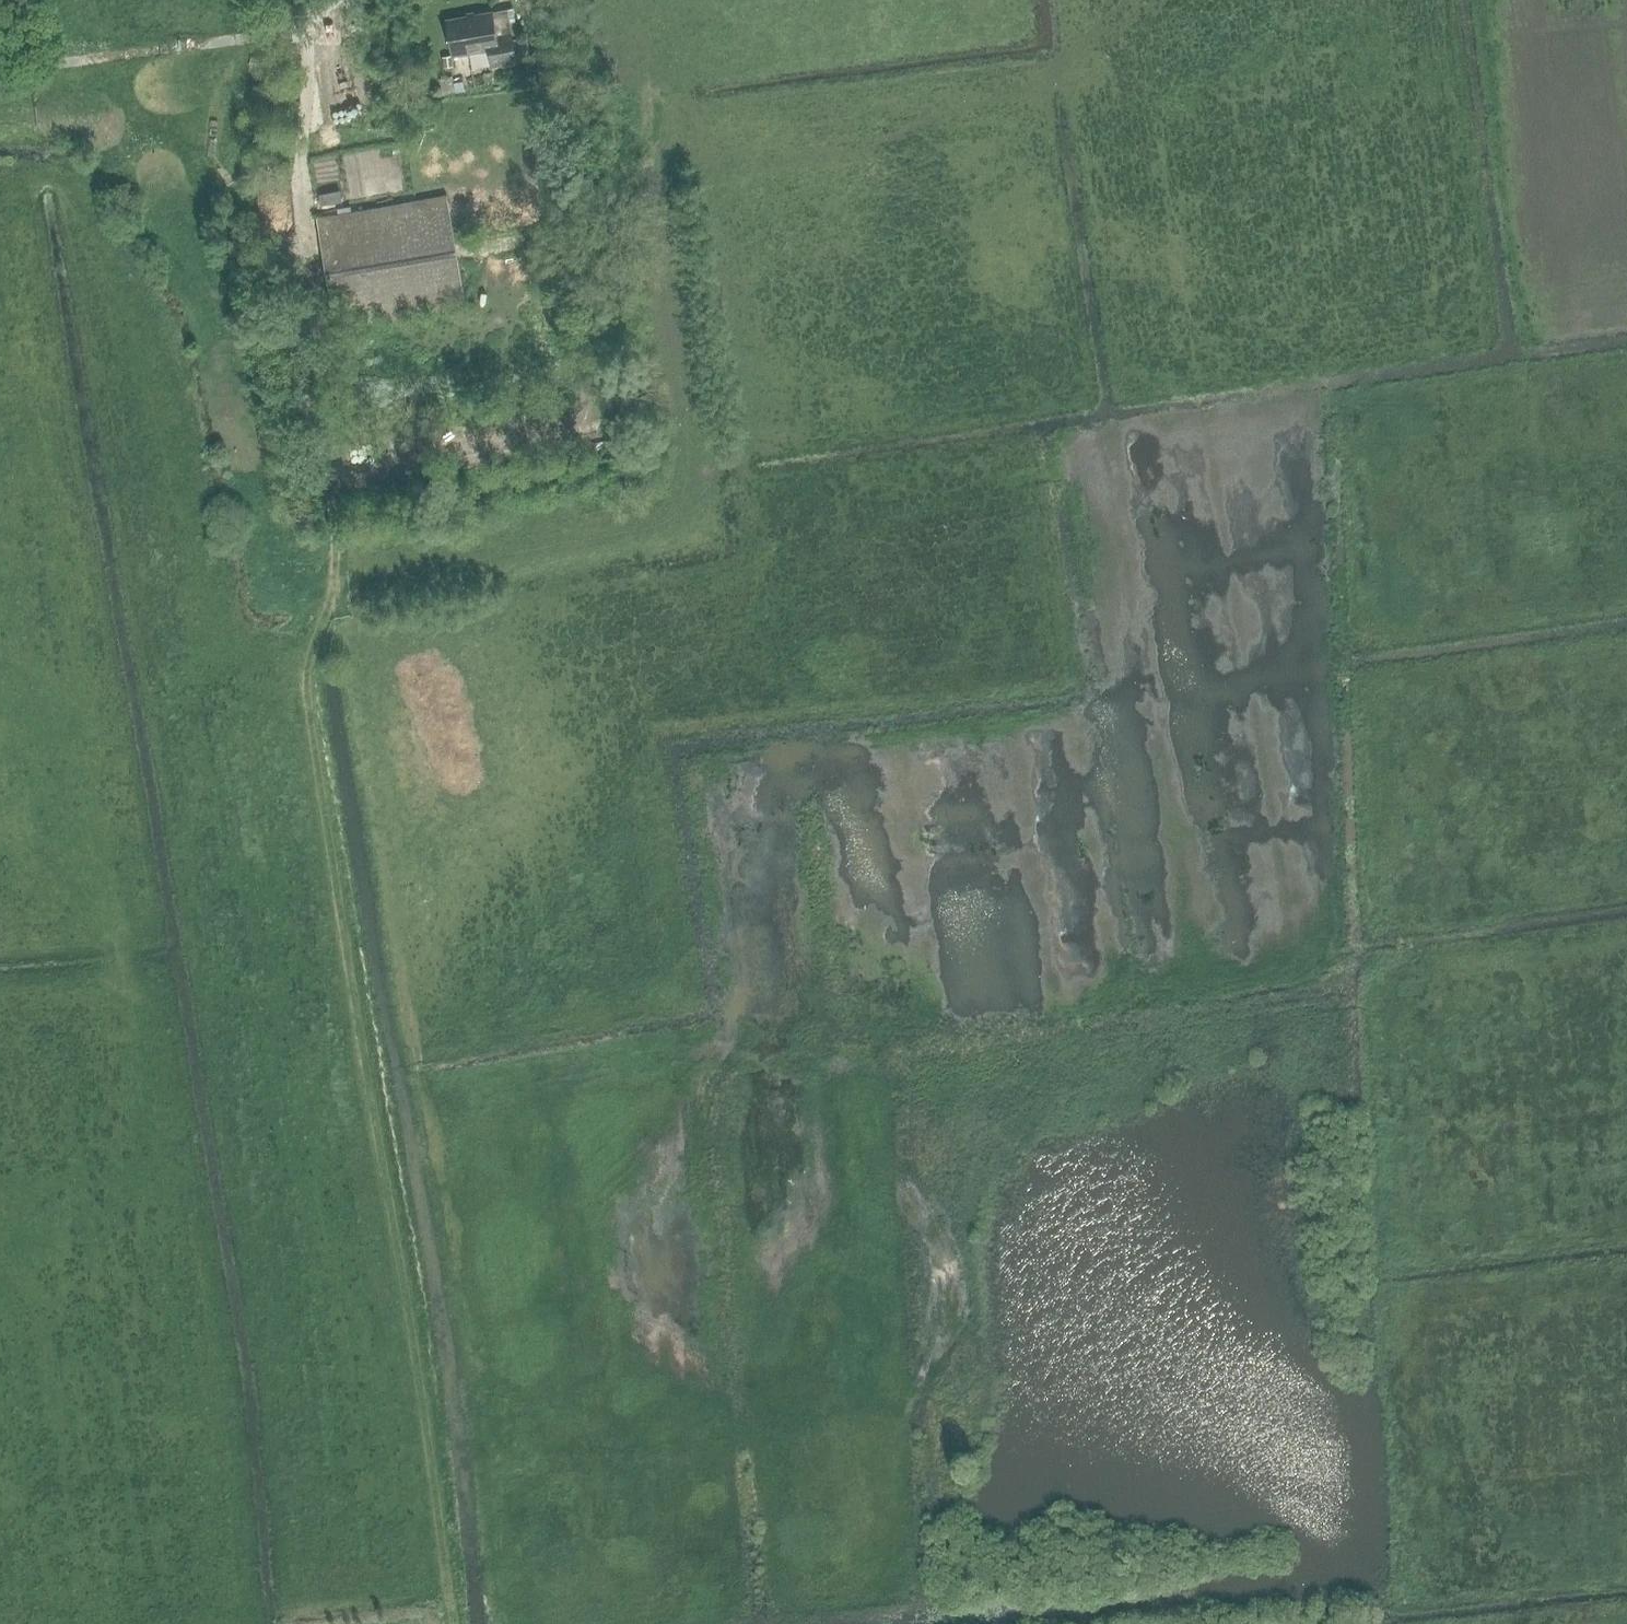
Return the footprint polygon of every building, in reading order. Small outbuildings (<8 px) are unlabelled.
[(492,66),(518,61),(514,37),(498,40),(494,15),(448,23),(454,55),(490,49),(492,66)] [(447,196),(419,201),(389,206),(379,149),(308,161),(336,330),(466,308),(447,196)]
